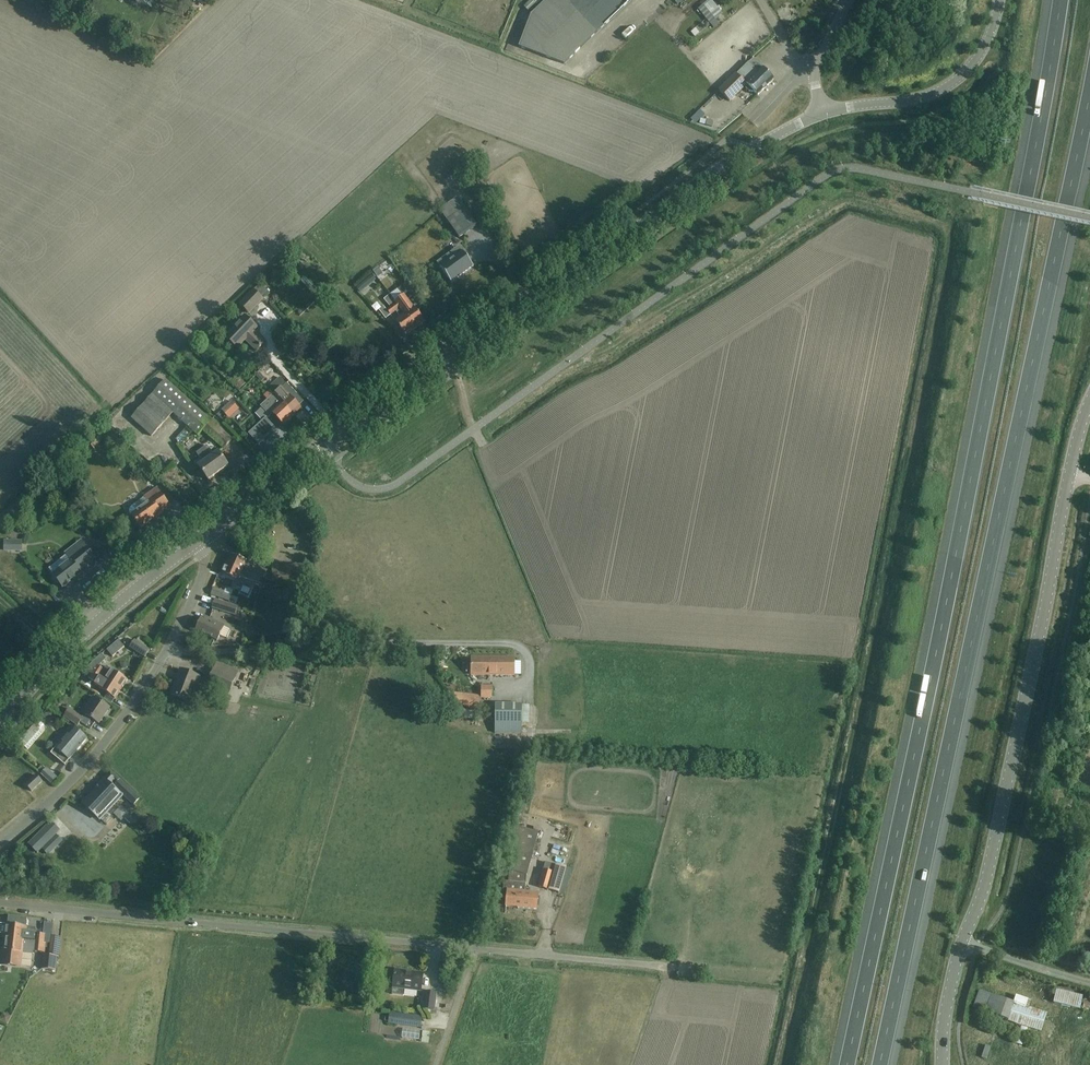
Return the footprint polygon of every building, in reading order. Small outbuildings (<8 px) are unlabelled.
[(518,47),(563,64),(632,0),(546,0),(530,15),(518,47)] [(644,7),(635,16),(645,26),(654,17),(644,7)] [(619,50),(623,45),(613,39),(610,44),(619,50)] [(753,93),(753,92),(757,96),(774,80),(754,59),(749,63),(737,74),(719,90),(729,101),(747,85),(748,86),(745,88),(749,92),(753,93)] [(442,209),(448,218),(447,219),(459,240),(478,229),(466,208),(465,209),(459,199),(442,209)] [(441,267),(440,268),(451,283),(452,282),(473,267),(462,251),(462,252),(453,259),(449,254),(439,262),(442,267),(441,267)] [(391,274),(399,263),(391,257),(383,269),(391,274)] [(394,300),(395,302),(397,304),(415,329),(424,323),(417,312),(422,308),(405,285),(398,291),(401,295),(394,300)] [(240,305),(249,314),(262,300),(253,291),(240,305)] [(390,295),(384,300),(390,308),(397,304),(395,302),(394,300),(390,295)] [(390,308),(387,311),(390,316),(396,312),(400,318),(395,322),(405,336),(415,329),(397,304),(390,308)] [(383,306),(378,310),(386,319),(390,316),(387,311),(385,309),(383,306)] [(245,340),(256,351),(264,343),(253,332),(256,328),(245,317),(225,337),(237,349),(245,340)] [(238,376),(242,368),(235,365),(231,372),(238,376)] [(166,381),(132,419),(151,437),(172,413),(197,436),(202,431),(211,421),(166,381)] [(287,384),(275,394),(294,415),(301,409),(298,407),(303,402),(287,384)] [(270,400),(262,407),(270,416),(272,414),(276,417),(283,425),(294,415),(275,394),(271,390),(265,395),(270,400)] [(239,412),(248,403),(240,395),(231,405),(239,412)] [(211,421),(202,431),(215,442),(223,450),(232,440),(211,421)] [(249,434),(259,445),(271,433),(262,423),(249,434)] [(89,444),(94,449),(109,433),(104,428),(89,444)] [(199,468),(202,472),(208,481),(228,467),(218,453),(212,457),(206,448),(196,455),(203,465),(199,468)] [(130,515),(140,529),(162,514),(161,512),(170,506),(157,488),(132,506),(130,508),(129,510),(129,512),(130,515)] [(5,542),(5,551),(21,551),(21,542),(5,542)] [(80,571),(95,559),(85,546),(69,559),(66,555),(49,569),(53,575),(53,576),(54,577),(52,578),(57,584),(59,583),(63,588),(82,573),(80,571)] [(231,555),(227,564),(261,578),(264,579),(267,571),(246,562),(247,561),(231,555)] [(227,564),(223,574),(239,580),(236,587),(242,590),(243,587),(251,590),(254,582),(258,584),(261,578),(227,564)] [(315,565),(272,567),(272,582),(315,580),(315,565)] [(224,592),(213,589),(211,596),(229,602),(231,595),(224,593),(224,592)] [(215,600),(213,608),(213,609),(235,616),(238,608),(215,600)] [(196,632),(217,641),(220,636),(224,638),(226,637),(229,631),(223,628),(224,626),(209,620),(206,618),(204,621),(201,620),(196,632)] [(145,658),(149,651),(149,650),(135,641),(130,648),(145,658)] [(471,660),(471,671),(471,673),(488,673),(488,676),(514,676),(514,659),(488,659),(488,660),(471,660)] [(225,660),(224,670),(231,671),(231,670),(244,672),(245,663),(225,660)] [(97,666),(93,672),(121,690),(128,680),(106,667),(104,670),(97,666)] [(171,695),(190,703),(196,688),(191,686),(195,676),(180,670),(171,695)] [(235,678),(214,670),(209,681),(231,690),(235,678)] [(88,679),(87,681),(94,686),(115,699),(121,690),(93,672),(88,679)] [(481,687),(480,698),(492,699),(492,688),(481,687)] [(445,704),(479,708),(480,696),(446,692),(445,704)] [(83,719),(80,723),(86,727),(92,719),(99,724),(109,708),(93,698),(89,705),(91,706),(82,719),(83,719)] [(495,733),(522,734),(522,706),(495,705),(495,733)] [(69,710),(64,717),(78,726),(80,723),(83,719),(82,719),(69,710)] [(37,744),(54,726),(47,719),(29,737),(37,744)] [(73,728),(51,754),(65,766),(87,740),(73,728)] [(49,771),(57,779),(63,772),(55,765),(49,771)] [(85,806),(100,820),(123,796),(133,805),(139,799),(110,771),(97,785),(99,786),(95,791),(97,793),(91,800),(90,799),(88,799),(86,801),(86,803),(87,804),(85,806)] [(26,786),(31,792),(42,782),(36,776),(26,786)] [(68,817),(43,843),(48,847),(52,843),(60,850),(81,829),(68,817)] [(512,826),(504,859),(501,869),(509,871),(508,882),(504,882),(503,890),(507,891),(506,907),(536,910),(538,894),(525,893),(526,876),(538,833),(512,826)] [(561,831),(559,845),(574,847),(576,833),(561,831)] [(543,870),(541,876),(538,887),(549,890),(554,873),(543,870)] [(178,897),(171,894),(167,904),(174,907),(178,897)] [(43,912),(43,920),(53,921),(53,913),(43,912)] [(7,925),(6,938),(43,942),(43,943),(45,944),(51,944),(52,937),(53,928),(53,925),(45,924),(44,924),(44,927),(44,931),(36,930),(36,929),(32,928),(27,928),(27,927),(26,927),(26,919),(9,917),(8,925),(7,925)] [(64,949),(66,931),(56,930),(55,938),(60,939),(58,948),(64,949)] [(43,942),(6,938),(4,949),(2,949),(0,964),(18,966),(19,954),(30,955),(30,952),(44,953),(45,944),(43,943),(43,942)] [(44,956),(42,970),(55,971),(57,958),(44,956)] [(393,988),(421,992),(423,975),(395,971),(393,988)] [(988,985),(982,1005),(1052,1024),(1056,1007),(1036,1002),(1038,993),(1025,990),(1023,995),(988,985)] [(1089,1003),(1089,989),(1064,988),(1063,1002),(1089,1003)] [(424,992),(422,1010),(435,1012),(437,993),(424,992)] [(388,1024),(410,1027),(421,1028),(422,1017),(390,1013),(388,1024)]
